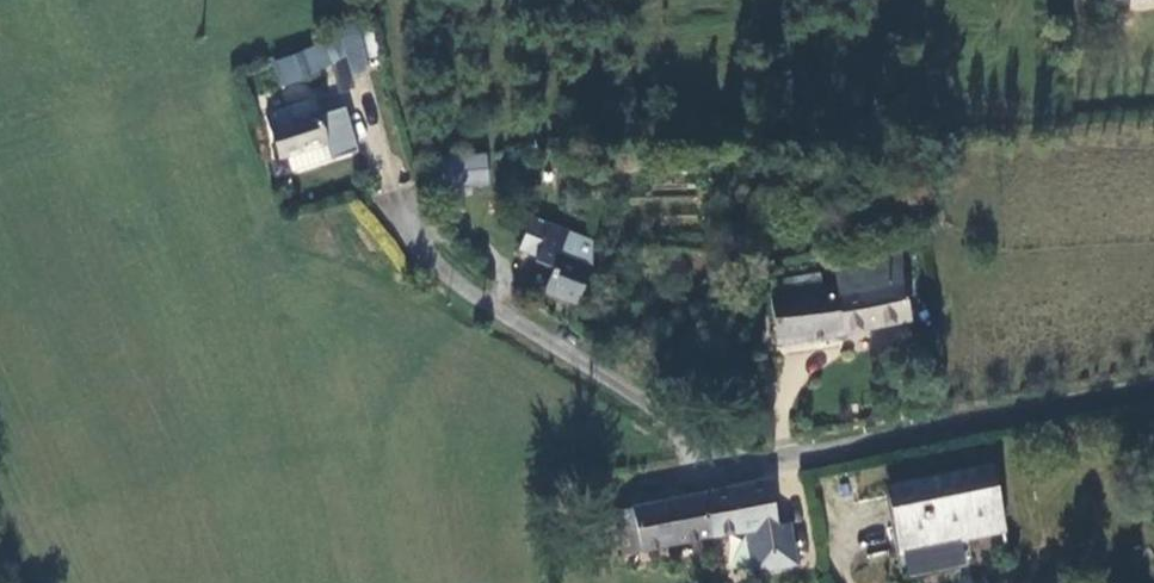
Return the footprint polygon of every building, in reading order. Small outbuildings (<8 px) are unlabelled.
[(331,66),(324,49),(277,68),(283,83),(331,66)] [(307,95),(262,110),(277,156),(281,154),(315,144),(322,142),(307,95)] [(318,153),(315,144),(281,154),(284,163),(318,153)] [(319,157),(318,153),(284,163),(285,167),(319,157)] [(481,191),(481,162),(430,165),(431,192),(481,191)] [(522,253),(541,261),(540,264),(554,270),(545,295),(574,308),(591,269),(590,241),(571,233),(564,248),(547,241),(553,225),(535,218),(522,253)] [(571,233),(553,225),(547,241),(564,248),(571,233)] [(780,342),(910,319),(902,257),(836,269),(839,284),(773,297),(780,342)] [(872,346),(913,344),(912,326),(871,328),(872,346)] [(905,545),(997,526),(1002,525),(991,469),(892,490),(905,545)] [(747,530),(755,571),(796,563),(788,521),(776,524),(768,481),(702,493),(711,537),(747,530)] [(640,551),(711,537),(702,493),(628,510),(612,513),(616,535),(636,531),(640,551)] [(620,554),(640,551),(636,531),(616,535),(620,554)] [(967,555),(1006,554),(1006,538),(967,539),(967,555)]
